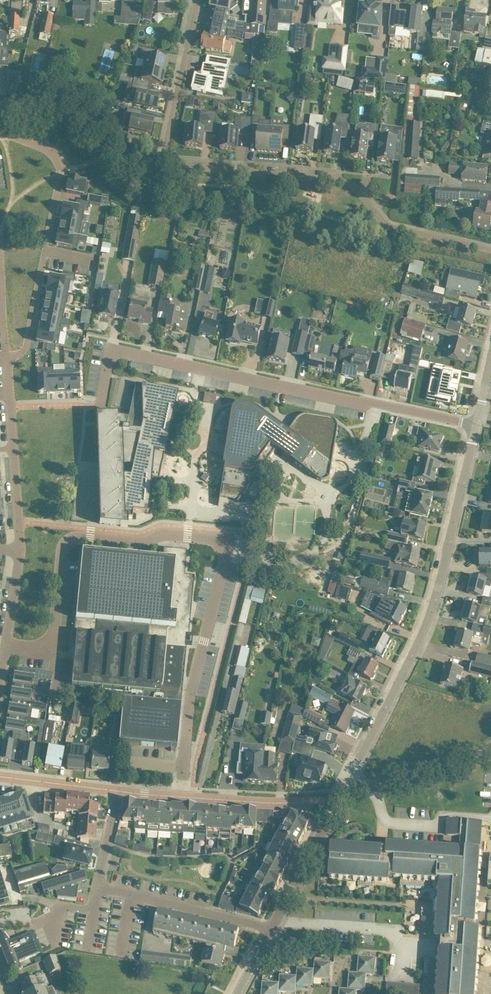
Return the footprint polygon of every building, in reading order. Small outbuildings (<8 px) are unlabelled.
[(101,4),(101,3),(99,3),(95,3),(95,0),(86,0),(86,4),(74,3),(72,21),(85,22),(84,26),(93,26),(94,11),(101,12),(101,4)] [(101,4),(110,4),(110,0),(122,1),(123,1),(122,20),(114,19),(114,25),(124,26),(125,26),(126,20),(140,21),(141,16),(142,0),(99,0),(99,3),(101,3),(101,4)] [(174,0),(158,0),(157,10),(165,11),(165,15),(173,16),(174,0)] [(232,31),(236,32),(236,24),(237,23),(236,23),(237,20),(229,18),(231,12),(238,6),(238,5),(238,0),(212,0),(210,8),(212,9),(214,9),(221,11),(217,27),(211,26),(209,25),(207,25),(206,25),(211,26),(232,31)] [(247,16),(245,34),(255,35),(259,36),(260,26),(265,26),(266,17),(265,17),(266,0),(252,0),(251,16),(247,16)] [(279,7),(271,7),(270,23),(292,25),(293,13),(295,13),(296,7),(299,8),(299,0),(280,0),(279,7)] [(151,22),(155,4),(147,1),(142,20),(151,22)] [(343,11),(341,10),(341,5),(328,4),(328,1),(318,1),(318,2),(316,2),(316,9),(315,9),(315,10),(309,9),(307,25),(316,26),(317,19),(327,19),(327,24),(342,25),(343,11)] [(361,6),(358,27),(373,28),(372,38),(378,39),(379,29),(382,8),(376,7),(376,6),(367,4),(366,6),(361,6)] [(412,15),(398,13),(399,7),(392,7),(389,36),(396,37),(397,28),(410,30),(410,33),(419,34),(417,51),(425,52),(427,29),(430,29),(431,14),(430,16),(422,15),(422,10),(413,9),(412,15)] [(434,22),(433,35),(451,37),(451,33),(452,25),(452,23),(453,13),(438,11),(437,21),(437,22),(434,22)] [(18,33),(19,13),(10,12),(9,32),(18,33)] [(49,36),(53,16),(44,15),(40,34),(49,36)] [(475,17),(467,16),(465,28),(476,29),(475,34),(483,35),(484,30),(485,30),(487,17),(477,16),(477,17),(474,17),(475,17)] [(307,26),(297,25),(294,48),(304,49),(307,26)] [(229,43),(232,31),(211,26),(209,35),(204,34),(201,49),(212,51),(212,50),(223,53),(223,51),(230,53),(232,44),(229,43)] [(6,34),(0,33),(0,58),(8,59),(8,49),(5,48),(6,34)] [(346,71),(348,48),(339,47),(338,60),(324,59),(323,69),(346,71)] [(486,50),(486,51),(479,49),(476,63),(490,66),(490,51),(486,50)] [(159,53),(142,50),(140,60),(145,62),(143,69),(164,73),(167,61),(154,59),(155,53),(159,54),(159,53)] [(208,57),(206,65),(204,64),(201,75),(199,74),(199,75),(195,74),(194,80),(192,90),(216,95),(219,82),(226,84),(229,70),(231,61),(208,57)] [(384,80),(386,60),(377,59),(376,71),(365,70),(364,78),(384,80)] [(161,85),(164,73),(143,69),(140,68),(138,78),(134,77),(133,85),(148,89),(149,83),(161,85)] [(7,92),(6,96),(12,96),(16,96),(16,94),(16,93),(20,74),(8,73),(7,76),(7,77),(7,90),(7,92)] [(396,84),(397,76),(386,74),(385,82),(396,84)] [(37,93),(40,77),(30,75),(27,91),(37,93)] [(310,93),(312,76),(301,75),(299,92),(310,93)] [(352,92),(355,83),(340,78),(337,87),(352,92)] [(374,95),(376,83),(367,82),(367,80),(356,78),(354,92),(374,95)] [(420,87),(421,80),(410,78),(408,85),(420,87)] [(404,95),(405,87),(386,84),(385,93),(404,95)] [(156,110),(159,97),(146,95),(148,89),(133,85),(130,96),(131,96),(129,104),(134,105),(156,110)] [(405,186),(405,194),(423,195),(424,187),(427,187),(428,177),(417,176),(418,170),(415,170),(409,169),(409,160),(416,161),(419,161),(421,124),(413,124),(413,117),(414,105),(418,106),(420,87),(408,85),(408,86),(410,86),(407,117),(406,117),(405,123),(404,156),(406,156),(406,159),(403,159),(401,185),(405,186)] [(475,90),(474,97),(490,100),(490,93),(475,90)] [(255,95),(253,95),(243,94),(242,99),(242,103),(254,104),(255,95)] [(146,114),(127,110),(125,121),(130,122),(129,129),(150,134),(153,122),(141,119),(142,114),(145,114),(146,114)] [(215,133),(218,113),(201,112),(199,129),(187,128),(186,146),(203,148),(204,132),(215,133)] [(348,140),(351,116),(338,115),(333,131),(328,130),(325,154),(339,156),(341,139),(348,140)] [(322,130),(324,117),(311,116),(309,132),(299,130),(296,150),(313,152),(316,129),(322,130)] [(250,136),(253,119),(236,117),(234,132),(222,131),(220,149),(237,151),(239,135),(250,136)] [(270,131),(259,129),(259,125),(253,124),(251,141),(252,141),(252,138),(258,138),(257,151),(269,152),(271,126),(270,131)] [(374,148),(376,131),(367,130),(367,126),(360,125),(357,127),(355,135),(355,142),(353,142),(352,151),(353,151),(353,157),(366,159),(368,147),(374,148)] [(288,144),(290,127),(271,126),(269,152),(281,153),(282,140),(288,141),(288,144)] [(400,151),(403,132),(381,129),(380,137),(382,137),(381,144),(379,143),(378,154),(380,155),(380,161),(394,163),(395,150),(400,151)] [(127,142),(128,134),(113,131),(112,138),(127,142)] [(463,165),(450,164),(449,174),(462,175),(462,180),(486,183),(488,168),(463,165)] [(440,188),(441,178),(428,177),(427,187),(440,188)] [(86,196),(88,184),(69,180),(66,193),(86,196)] [(479,201),(480,192),(460,191),(429,189),(429,195),(436,196),(436,201),(435,205),(446,206),(447,201),(459,202),(460,200),(479,201)] [(87,203),(90,204),(100,206),(102,198),(89,196),(87,203)] [(489,198),(488,202),(483,201),(481,212),(477,211),(473,227),(490,231),(490,226),(490,198),(489,198)] [(88,211),(90,204),(87,203),(76,201),(75,208),(64,205),(61,219),(82,223),(85,210),(88,211)] [(134,262),(143,209),(132,207),(122,260),(134,262)] [(61,219),(58,232),(80,236),(82,223),(61,219)] [(80,236),(58,232),(56,245),(77,249),(78,243),(86,244),(87,237),(80,236)] [(102,243),(101,253),(109,253),(110,244),(102,243)] [(156,250),(154,261),(166,263),(167,263),(169,252),(156,250)] [(161,288),(166,263),(154,261),(149,286),(161,288)] [(421,277),(424,264),(411,261),(408,274),(421,277)] [(200,292),(205,267),(197,266),(192,290),(200,292)] [(215,269),(205,267),(200,292),(209,294),(215,269)] [(435,287),(434,294),(446,297),(459,301),(461,295),(476,299),(479,286),(482,287),(484,278),(452,270),(447,291),(435,287)] [(47,290),(68,294),(71,282),(74,282),(75,275),(62,273),(61,279),(50,277),(47,290)] [(97,274),(94,289),(100,291),(104,275),(97,274)] [(411,287),(405,285),(404,285),(402,294),(443,306),(446,297),(411,287)] [(65,307),(68,294),(47,290),(44,303),(65,307)] [(114,318),(118,294),(101,291),(98,308),(100,308),(98,315),(114,318)] [(160,303),(158,313),(168,315),(165,328),(176,329),(175,330),(178,331),(178,330),(185,331),(187,321),(189,313),(178,311),(180,305),(169,303),(160,301),(160,303)] [(263,316),(263,317),(271,318),(275,303),(266,301),(266,302),(263,316)] [(150,325),(152,315),(152,310),(146,309),(147,305),(131,302),(127,319),(143,321),(142,323),(150,325)] [(65,307),(44,303),(42,316),(63,320),(65,307)] [(408,315),(407,320),(426,325),(428,318),(415,314),(417,308),(410,306),(408,315)] [(476,312),(467,309),(462,308),(461,310),(456,308),(453,319),(451,318),(447,330),(460,334),(462,325),(472,328),(476,312)] [(214,339),(217,329),(219,326),(211,324),(214,316),(205,314),(199,334),(214,339)] [(39,329),(60,333),(62,327),(69,329),(71,322),(63,320),(42,316),(39,329)] [(427,325),(426,325),(407,320),(405,319),(400,334),(422,341),(427,325)] [(231,320),(227,341),(230,342),(230,343),(236,345),(237,343),(241,344),(241,341),(257,345),(261,328),(245,325),(245,323),(231,320)] [(48,345),(52,345),(56,346),(58,346),(60,333),(39,329),(37,342),(48,345)] [(297,332),(292,354),(303,357),(308,334),(297,332)] [(283,363),(285,363),(290,341),(272,337),(271,343),(267,359),(283,363)] [(313,353),(316,339),(308,337),(305,351),(313,353)] [(464,356),(468,343),(451,338),(446,355),(439,352),(437,356),(464,364),(466,356),(464,356)] [(330,351),(322,349),(321,357),(312,355),(309,368),(325,372),(325,370),(335,372),(337,361),(335,361),(338,348),(331,346),(330,351)] [(387,354),(385,362),(393,364),(395,356),(387,354)] [(367,375),(370,359),(355,355),(353,364),(345,362),(342,376),(357,379),(358,373),(367,375)] [(382,374),(386,358),(377,356),(373,372),(382,374)] [(389,380),(393,364),(385,362),(381,378),(389,380)] [(434,367),(430,381),(433,381),(439,383),(436,394),(439,395),(437,403),(451,406),(452,401),(455,402),(457,396),(456,396),(457,393),(458,394),(460,387),(451,385),(452,380),(453,375),(451,375),(452,369),(453,368),(435,364),(435,365),(434,367)] [(409,391),(414,368),(407,367),(405,376),(398,374),(395,387),(409,391)] [(38,394),(52,393),(51,372),(52,372),(52,369),(38,370),(38,394)] [(51,372),(52,393),(65,393),(65,371),(64,371),(53,372),(52,372),(51,372)] [(78,371),(65,371),(65,393),(79,392),(78,371)] [(162,390),(151,388),(135,384),(127,421),(118,419),(118,415),(96,415),(96,431),(95,431),(96,463),(97,463),(99,525),(127,527),(127,526),(127,518),(132,518),(133,512),(148,514),(151,481),(151,478),(159,480),(178,393),(162,390)] [(205,394),(204,402),(215,404),(217,396),(205,394)] [(232,414),(219,497),(220,497),(240,500),(276,450),(319,480),(319,481),(320,481),(321,481),(322,482),(323,482),(324,482),(325,481),(326,481),(327,481),(327,480),(328,480),(329,479),(330,478),(330,477),(330,476),(331,476),(338,429),(338,428),(338,427),(338,426),(338,425),(337,425),(337,424),(337,423),(336,422),(335,421),(334,421),(334,420),(333,420),(332,419),(331,419),(328,419),(309,415),(308,415),(307,415),(306,415),(305,416),(304,416),(303,416),(302,417),(301,417),(300,418),(299,418),(298,419),(297,420),(289,432),(259,410),(257,409),(255,408),(253,407),(251,406),(249,406),(247,405),(245,405),(243,405),(242,405),(241,405),(240,405),(239,405),(238,406),(237,406),(236,407),(235,407),(235,408),(234,409),(233,410),(233,411),(233,412),(233,413),(232,414)] [(390,446),(396,426),(387,424),(381,444),(390,446)] [(439,453),(443,437),(428,434),(429,430),(419,428),(416,441),(421,442),(420,448),(439,453)] [(414,477),(413,484),(414,484),(424,486),(425,481),(434,483),(437,472),(439,472),(441,463),(422,459),(418,458),(416,468),(420,469),(418,478),(414,477)] [(368,460),(365,472),(370,473),(373,462),(373,461),(368,460)] [(204,474),(201,478),(206,482),(209,477),(208,477),(206,475),(204,474)] [(412,491),(414,484),(413,484),(401,481),(399,488),(412,491)] [(427,516),(429,508),(430,508),(432,502),(431,502),(432,494),(415,490),(413,490),(411,499),(410,499),(407,511),(427,516)] [(485,515),(482,532),(490,534),(490,516),(485,515)] [(423,541),(426,526),(406,521),(402,536),(389,533),(387,541),(407,546),(409,537),(411,538),(423,541)] [(406,549),(399,548),(400,546),(387,543),(385,550),(397,552),(395,562),(404,564),(403,565),(417,568),(420,552),(406,549)] [(73,678),(72,695),(123,700),(119,743),(171,748),(171,752),(175,752),(175,749),(177,749),(187,645),(187,644),(194,576),(184,575),(186,550),(163,548),(162,559),(81,551),(75,618),(73,633),(77,633),(72,678),(73,678)] [(479,559),(480,559),(480,567),(490,567),(490,550),(485,550),(485,551),(481,551),(481,555),(480,555),(479,559)] [(361,553),(359,562),(388,569),(390,560),(361,553)] [(355,588),(369,592),(376,594),(376,593),(387,596),(387,595),(389,589),(411,594),(414,578),(402,575),(402,572),(391,570),(388,586),(363,578),(363,579),(361,578),(361,579),(359,579),(357,579),(343,575),(341,581),(355,586),(355,588)] [(490,587),(490,576),(481,575),(479,580),(473,579),(469,594),(482,597),(485,587),(490,588),(490,587)] [(333,576),(328,592),(334,594),(338,577),(333,576)] [(262,605),(267,588),(255,585),(256,581),(252,579),(246,599),(245,599),(239,623),(245,624),(251,602),(262,605)] [(344,585),(339,584),(336,596),(335,598),(349,602),(352,589),(343,587),(344,585)] [(376,607),(379,609),(374,617),(391,626),(393,622),(399,626),(407,609),(395,603),(397,600),(387,597),(387,596),(376,593),(376,594),(369,592),(363,602),(375,609),(376,607)] [(484,597),(482,604),(490,606),(490,599),(484,597)] [(482,604),(481,609),(466,605),(462,621),(474,624),(472,632),(474,632),(484,635),(490,637),(490,636),(490,628),(478,624),(480,618),(488,620),(490,608),(490,606),(482,604)] [(365,634),(365,635),(368,637),(365,643),(372,646),(370,651),(374,653),(383,658),(391,641),(382,636),(380,635),(382,632),(368,627),(365,634)] [(481,646),(484,635),(474,632),(473,636),(459,632),(455,648),(469,652),(471,644),(481,646)] [(344,635),(340,642),(348,645),(351,638),(344,635)] [(244,668),(249,649),(240,646),(235,666),(236,666),(244,668)] [(323,648),(320,659),(324,661),(329,650),(323,648)] [(354,666),(355,663),(363,667),(359,675),(362,676),(371,681),(372,680),(374,680),(376,676),(374,674),(378,666),(367,661),(369,657),(360,652),(352,648),(347,656),(350,658),(348,662),(354,666)] [(478,655),(476,661),(490,665),(490,658),(478,655)] [(472,663),(469,672),(490,678),(490,668),(472,663)] [(458,690),(461,680),(464,670),(446,665),(441,685),(458,690)] [(237,706),(244,679),(245,679),(247,669),(244,668),(236,666),(234,676),(236,677),(232,692),(228,691),(223,713),(234,716),(237,706)] [(37,688),(39,679),(51,681),(52,674),(27,670),(26,676),(14,674),(12,684),(25,686),(35,688),(37,688)] [(359,703),(367,689),(357,684),(359,680),(349,676),(340,693),(359,703)] [(22,702),(30,703),(31,694),(44,696),(45,689),(35,688),(25,686),(24,692),(13,690),(11,690),(10,700),(12,700),(22,702)] [(310,698),(328,707),(333,697),(315,688),(310,698)] [(47,706),(30,703),(22,702),(21,708),(11,706),(9,706),(7,715),(9,715),(20,717),(19,717),(30,719),(32,711),(46,713),(47,706)] [(235,720),(244,722),(249,705),(240,702),(235,720)] [(73,703),(69,723),(78,725),(82,705),(73,703)] [(349,724),(355,712),(342,705),(340,708),(331,704),(327,711),(336,715),(331,726),(344,733),(346,733),(350,725),(349,724)] [(304,717),(305,710),(292,706),(290,714),(282,740),(295,744),(303,716),(304,717)] [(329,730),(332,723),(323,719),(306,710),(305,710),(304,717),(319,725),(329,730)] [(263,713),(261,725),(270,726),(272,715),(263,713)] [(5,731),(13,733),(21,734),(25,734),(26,726),(39,728),(40,721),(30,719),(19,717),(18,723),(8,722),(6,721),(5,731)] [(118,740),(120,718),(112,718),(110,739),(118,740)] [(47,721),(47,722),(46,722),(43,738),(42,744),(50,745),(54,723),(47,721)] [(312,748),(315,749),(333,754),(334,751),(336,750),(338,745),(326,742),(328,733),(311,728),(309,737),(315,739),(312,748)] [(18,752),(21,734),(13,733),(11,743),(3,741),(0,761),(10,763),(10,761),(12,751),(18,752)] [(21,734),(18,752),(24,753),(22,763),(22,765),(31,766),(35,747),(27,745),(28,735),(25,734),(21,734)] [(312,759),(315,749),(312,748),(295,743),(293,753),(303,756),(296,780),(305,782),(305,779),(320,783),(322,774),(325,775),(327,767),(325,766),(325,765),(309,761),(309,758),(312,759)] [(264,783),(264,782),(265,765),(266,753),(266,746),(265,746),(265,754),(241,753),(241,750),(241,753),(240,753),(240,765),(238,764),(238,775),(245,775),(244,782),(264,783)] [(61,765),(62,763),(64,750),(49,747),(45,767),(60,770),(61,765)] [(91,769),(108,771),(109,761),(110,747),(104,747),(104,750),(103,756),(92,755),(92,759),(91,769)] [(83,771),(83,761),(84,755),(77,755),(77,751),(69,751),(68,770),(83,771)] [(277,783),(278,773),(278,766),(274,765),(274,754),(266,753),(265,765),(264,782),(277,783)] [(12,836),(11,834),(34,827),(32,821),(33,821),(24,794),(0,801),(0,838),(12,836)] [(66,797),(65,813),(66,813),(76,814),(77,796),(66,795),(66,797)] [(43,814),(54,815),(55,797),(44,796),(43,814)] [(79,814),(89,806),(89,797),(77,796),(76,814),(79,814)] [(55,797),(54,815),(65,815),(65,813),(66,797),(55,797)] [(137,803),(137,802),(125,801),(123,821),(135,822),(136,822),(137,803)] [(149,806),(149,804),(137,803),(136,822),(135,822),(135,823),(147,824),(148,824),(149,806)] [(196,827),(197,807),(197,806),(185,805),(184,806),(185,806),(184,826),(184,827),(183,833),(195,834),(196,827)] [(97,818),(98,806),(89,806),(79,814),(79,816),(97,818)] [(147,832),(159,833),(159,827),(161,807),(149,806),(148,824),(147,824),(147,832)] [(184,826),(185,806),(184,806),(173,806),(172,808),(173,808),(172,826),(172,828),(184,829),(184,827),(184,826)] [(171,834),(172,828),(172,826),(173,808),(172,808),(161,807),(159,827),(159,833),(171,834)] [(209,810),(209,808),(197,807),(196,827),(195,834),(195,835),(207,836),(207,828),(209,810)] [(207,838),(219,839),(221,811),(209,810),(207,828),(207,836),(207,838)] [(244,831),(244,830),(243,830),(245,811),(244,811),(232,810),(232,812),(233,812),(231,830),(232,830),(244,831)] [(256,831),(256,822),(257,810),(244,810),(244,811),(245,811),(243,830),(244,830),(256,831)] [(231,840),(231,832),(232,830),(231,830),(233,812),(232,812),(221,811),(219,839),(231,840)] [(299,816),(293,813),(288,824),(305,833),(305,834),(311,822),(305,819),(306,818),(300,814),(299,816)] [(78,822),(78,827),(96,829),(96,823),(97,818),(79,816),(78,822)] [(490,855),(490,864),(479,863),(482,823),(448,820),(447,835),(461,836),(460,850),(439,849),(388,845),(387,850),(332,846),(330,878),(359,880),(358,887),(373,888),(374,882),(388,883),(389,878),(401,879),(401,886),(430,888),(431,881),(441,881),(439,903),(437,903),(436,916),(438,916),(437,939),(442,939),(441,950),(438,993),(490,993),(490,974),(476,973),(479,930),(474,929),(479,867),(490,867),(488,887),(490,887),(490,855)] [(299,844),(305,833),(288,824),(287,823),(281,834),(297,843),(299,844)] [(49,834),(50,830),(49,830),(49,827),(38,824),(37,827),(39,828),(38,831),(49,834)] [(95,840),(96,829),(78,827),(77,839),(95,840)] [(281,834),(280,833),(274,844),(292,853),(297,843),(281,834)] [(89,867),(89,865),(91,865),(92,863),(90,862),(92,853),(80,850),(81,844),(55,837),(53,845),(66,851),(63,861),(89,867)] [(127,849),(128,839),(116,838),(115,844),(127,849)] [(286,864),(287,864),(292,853),(274,844),(268,856),(270,856),(286,864)] [(11,859),(9,847),(0,848),(0,860),(11,859)] [(270,856),(265,866),(266,867),(283,875),(289,865),(287,864),(286,864),(270,856)] [(14,873),(20,893),(25,892),(24,887),(40,882),(44,894),(55,891),(57,898),(57,899),(76,902),(77,893),(81,892),(79,884),(87,881),(84,872),(75,875),(74,873),(67,873),(65,868),(57,866),(51,872),(52,874),(48,875),(45,863),(14,873)] [(278,887),(284,876),(283,875),(266,867),(260,878),(277,887),(278,887)] [(0,872),(0,901),(8,898),(0,872)] [(277,887),(260,878),(259,877),(254,887),(270,896),(271,897),(277,887)] [(264,907),(270,896),(254,887),(246,883),(240,894),(246,898),(264,907)] [(258,918),(264,907),(246,898),(240,894),(236,912),(250,915),(251,914),(258,918)] [(225,909),(230,899),(223,895),(219,908),(225,909)] [(3,906),(10,904),(8,899),(9,898),(8,898),(0,901),(0,907),(3,906)] [(10,921),(31,921),(31,910),(10,909),(10,921)] [(233,957),(239,930),(159,910),(153,933),(155,934),(155,933),(154,933),(155,930),(227,947),(226,954),(220,953),(220,950),(216,948),(215,952),(206,950),(207,946),(207,945),(202,963),(222,968),(225,955),(233,957)] [(2,932),(0,932),(0,978),(21,969),(18,962),(40,954),(32,936),(8,946),(5,939),(2,932)] [(190,968),(192,958),(142,952),(141,962),(170,965),(190,968)] [(54,973),(61,970),(59,965),(55,956),(43,961),(47,970),(49,975),(54,973)] [(375,975),(375,968),(376,958),(359,957),(357,974),(367,974),(375,975)] [(330,980),(332,963),(315,962),(314,970),(314,979),(330,980)] [(313,987),(314,979),(314,970),(297,968),(297,977),(296,986),(313,987)] [(367,974),(357,974),(349,973),(348,990),(357,991),(365,991),(367,974)] [(296,993),(296,986),(297,977),(280,975),(279,984),(279,993),(296,993)] [(36,979),(20,986),(23,993),(53,993),(51,989),(45,992),(44,989),(47,988),(43,979),(37,982),(36,979)] [(279,993),(279,984),(262,982),(262,993),(279,993)] [(419,984),(397,984),(397,993),(419,993),(419,984)]
